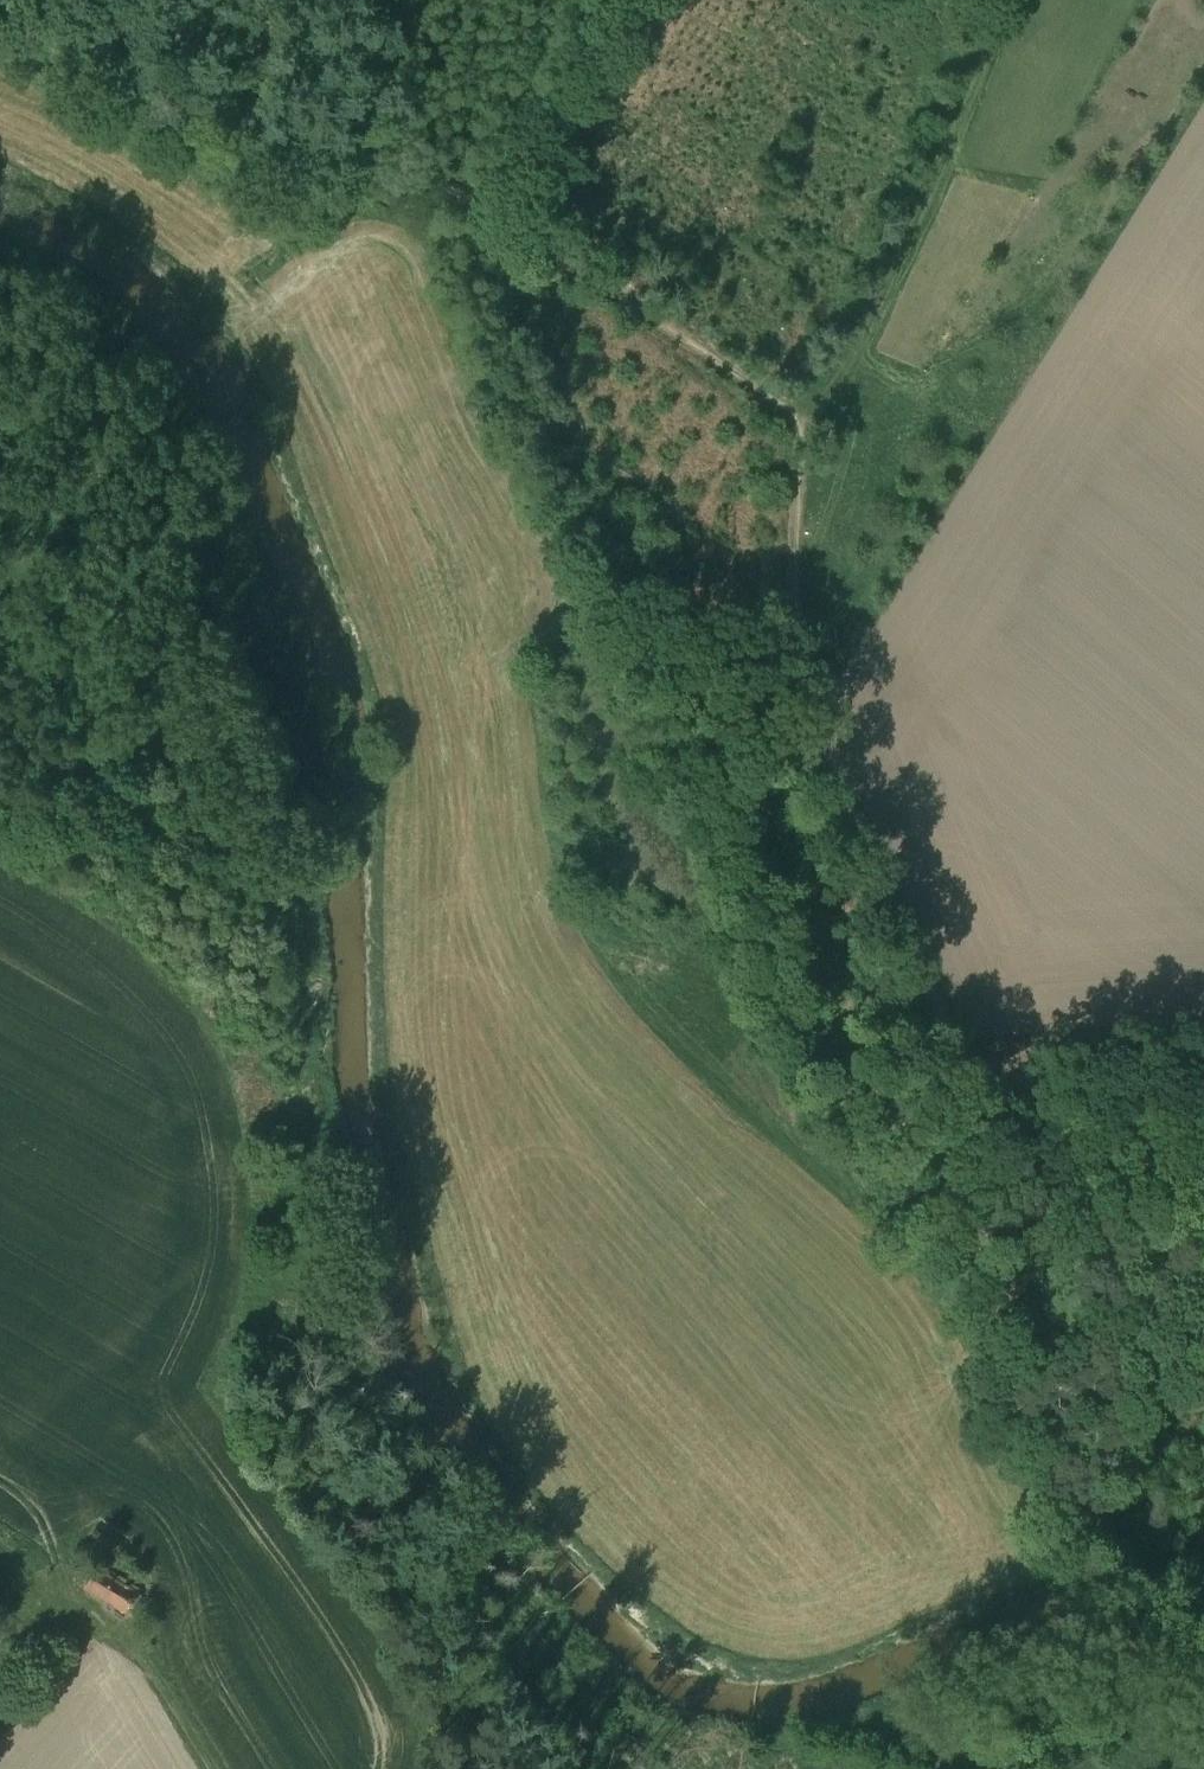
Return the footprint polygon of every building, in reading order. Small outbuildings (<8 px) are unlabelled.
[(136,1593),(97,1568),(85,1586),(125,1611),(136,1593)]
